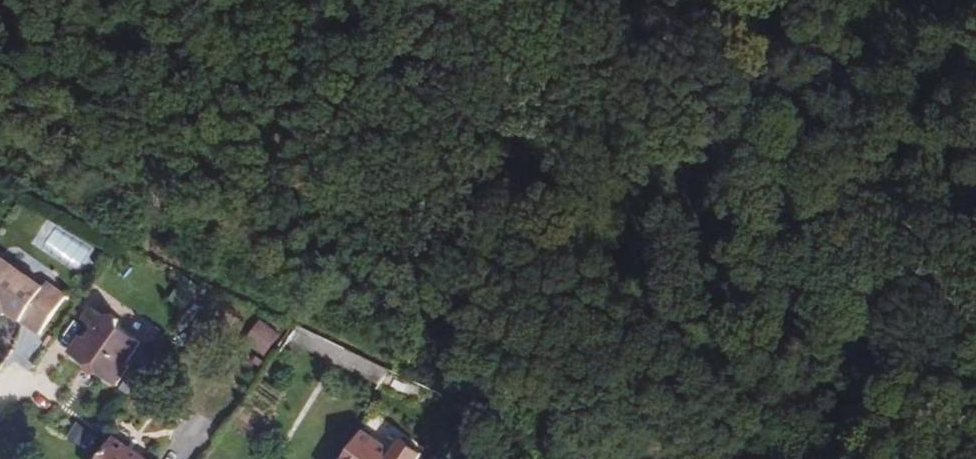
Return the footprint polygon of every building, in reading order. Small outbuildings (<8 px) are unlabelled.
[(0,257),(0,312),(4,315),(6,312),(40,335),(67,297),(47,283),(44,288),(0,257)] [(83,336),(71,352),(88,365),(95,365),(101,369),(103,375),(121,388),(134,369),(133,363),(145,345),(126,331),(124,322),(114,314),(105,316),(93,308),(84,319),(96,327),(88,339),(83,336)] [(270,353),(281,334),(259,321),(247,340),(270,353)] [(288,341),(380,385),(389,371),(298,326),(288,341)] [(95,365),(88,365),(103,375),(101,369),(95,365)] [(364,430),(344,458),(420,458),(424,453),(403,439),(395,452),(364,430)] [(114,437),(100,458),(146,458),(114,437)]
